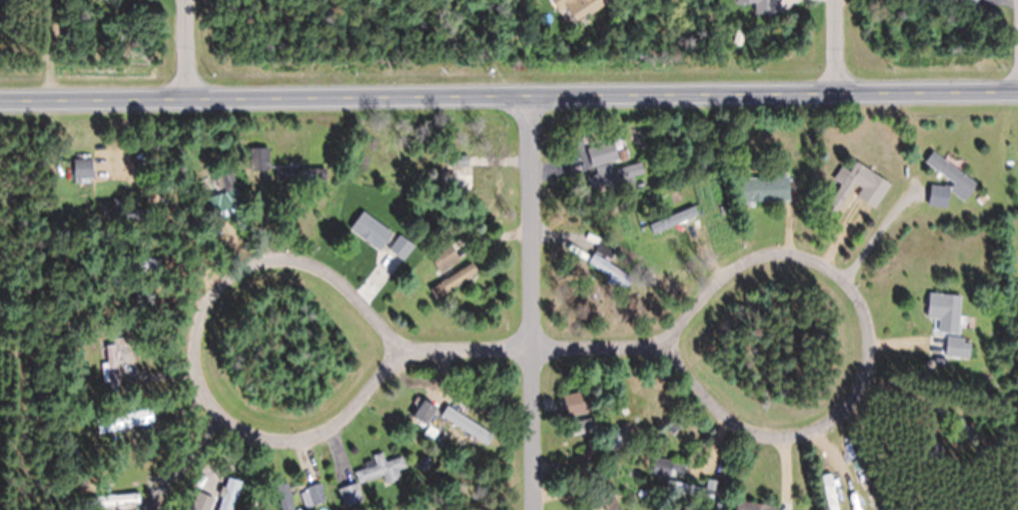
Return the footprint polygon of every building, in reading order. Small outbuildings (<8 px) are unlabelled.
[(609,0),(550,0),(558,14),(565,10),(573,24),(610,1),(609,0)] [(774,0),(735,0),(735,4),(754,4),(754,15),(775,15),(774,0)] [(596,165),(593,166),(587,148),(604,143),(610,161),(596,165)] [(732,154),(729,146),(734,144),(737,153),(732,154)] [(265,169),(259,169),(251,169),(251,147),(268,147),(269,169),(265,169)] [(970,192),(926,161),(932,152),(976,183),(970,192)] [(468,156),(468,165),(468,166),(452,166),(452,155),(468,155),(468,156)] [(94,173),(94,177),(76,177),(76,158),(94,158),(94,159),(94,173)] [(873,207),(856,195),(862,187),(860,186),(855,182),(834,213),(826,207),(841,184),(833,178),(841,166),(849,172),(856,161),(889,184),(873,207)] [(588,177),(598,174),(596,168),(597,167),(610,164),(612,170),(639,162),(642,172),(633,175),(635,181),(627,183),(625,177),(590,187),(587,177),(588,177)] [(325,180),(277,179),(277,168),(326,168),(325,180)] [(234,221),(222,175),(233,172),(244,218),(234,221)] [(441,190),(441,173),(474,173),(474,190),(441,190)] [(782,180),(782,189),(781,189),(738,190),(738,179),(782,178),(782,180)] [(932,202),(928,202),(931,185),(932,185),(949,187),(947,204),(932,202)] [(213,216),(210,217),(209,216),(204,217),(202,209),(207,208),(205,199),(223,194),(228,212),(226,213),(213,216)] [(149,219),(114,219),(114,198),(125,198),(125,208),(149,208),(149,219)] [(697,212),(697,213),(690,216),(656,231),(653,224),(694,206),(697,212)] [(380,254),(363,241),(344,226),(349,219),(369,234),(370,232),(378,237),(383,230),(392,237),(386,244),(387,245),(380,254)] [(400,258),(390,250),(389,248),(400,235),(414,247),(402,260),(400,258)] [(602,237),(602,236),(618,243),(611,258),(595,251),(602,237)] [(459,258),(460,260),(441,272),(429,255),(449,242),(451,245),(459,258)] [(590,259),(594,253),(603,259),(605,257),(609,260),(608,261),(632,277),(626,286),(622,283),(618,289),(607,281),(610,276),(609,276),(588,262),(590,259)] [(161,270),(116,267),(117,256),(162,260),(161,270)] [(436,297),(430,288),(472,262),(478,271),(436,297)] [(957,332),(938,330),(939,320),(936,317),(927,316),(929,292),(961,295),(957,332)] [(129,331),(130,335),(111,336),(105,337),(104,323),(114,322),(114,317),(128,316),(128,321),(129,331)] [(84,330),(75,329),(75,322),(85,323),(84,330)] [(948,336),(964,338),(962,350),(961,357),(945,355),(948,336)] [(123,388),(123,390),(112,392),(110,379),(104,380),(101,363),(109,362),(107,345),(111,344),(117,343),(123,388)] [(433,406),(436,408),(426,424),(411,416),(421,399),(424,401),(433,406)] [(487,443),(441,414),(446,406),(459,413),(461,411),(464,413),(462,415),(493,434),(487,443)] [(624,415),(621,409),(626,406),(630,412),(624,415)] [(585,442),(580,434),(619,408),(624,416),(615,422),(617,426),(613,429),(610,425),(585,442)] [(131,414),(133,425),(147,423),(146,411),(131,414)] [(931,438),(931,437),(945,450),(939,456),(925,444),(931,438)] [(359,482),(355,471),(367,467),(365,462),(373,459),(374,465),(377,464),(374,455),(382,452),(385,461),(402,456),(405,466),(398,469),(401,477),(386,482),(383,474),(359,482)] [(668,477),(652,473),(655,456),(683,463),(685,463),(683,471),(670,468),(668,477)] [(833,486),(839,509),(829,509),(821,474),(829,473),(830,472),(832,479),(837,478),(839,484),(833,486)] [(242,482),(233,509),(218,509),(228,477),(242,482)] [(683,482),(705,487),(707,478),(716,480),(715,489),(712,489),(710,498),(665,489),(667,479),(683,482)] [(309,486),(320,482),(326,499),(306,506),(301,488),(309,486)] [(341,488),(356,483),(357,482),(363,500),(345,506),(340,488),(341,488)] [(759,505),(759,509),(745,509),(745,484),(755,484),(755,505),(759,505)] [(287,493),(284,509),(275,509),(278,491),(287,493)] [(93,506),(92,496),(140,492),(141,501),(93,506)] [(736,501),(735,509),(777,509),(778,507),(736,501)]
